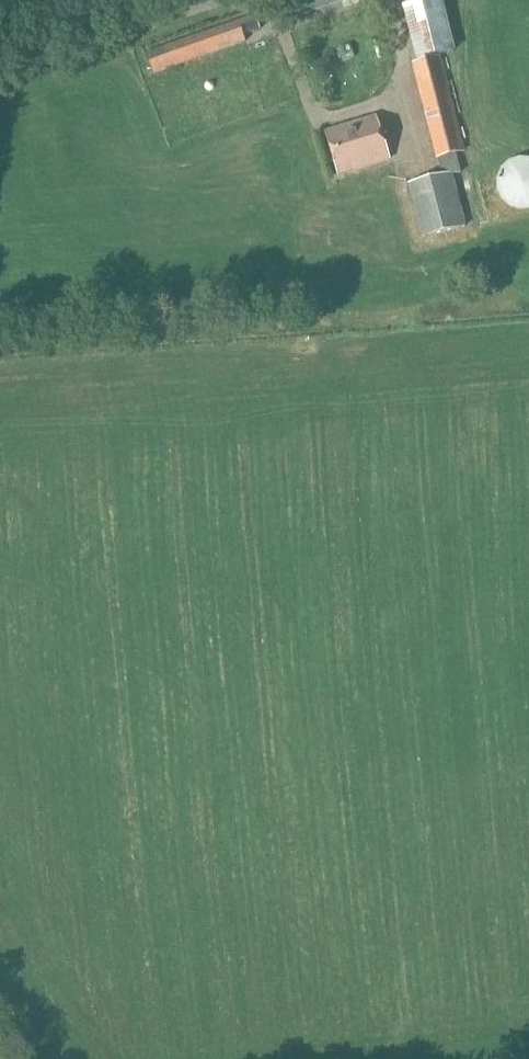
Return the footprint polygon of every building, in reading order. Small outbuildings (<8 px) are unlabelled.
[(338,0),(285,0),(290,16),(338,0)] [(453,152),(464,149),(440,55),(452,52),(439,2),(405,11),(418,61),(412,62),(436,156),(439,174),(456,169),(453,152)] [(154,74),(243,43),(241,35),(259,29),(254,16),(147,53),(154,74)] [(352,43),(338,48),(343,62),(356,55),(352,43)] [(339,175),(390,160),(376,117),(326,131),(339,175)] [(496,179),(496,190),(501,200),(509,207),(520,210),(528,209),(528,158),(519,158),(509,161),(501,169),(496,179)] [(424,235),(465,224),(452,174),(411,185),(424,235)]
